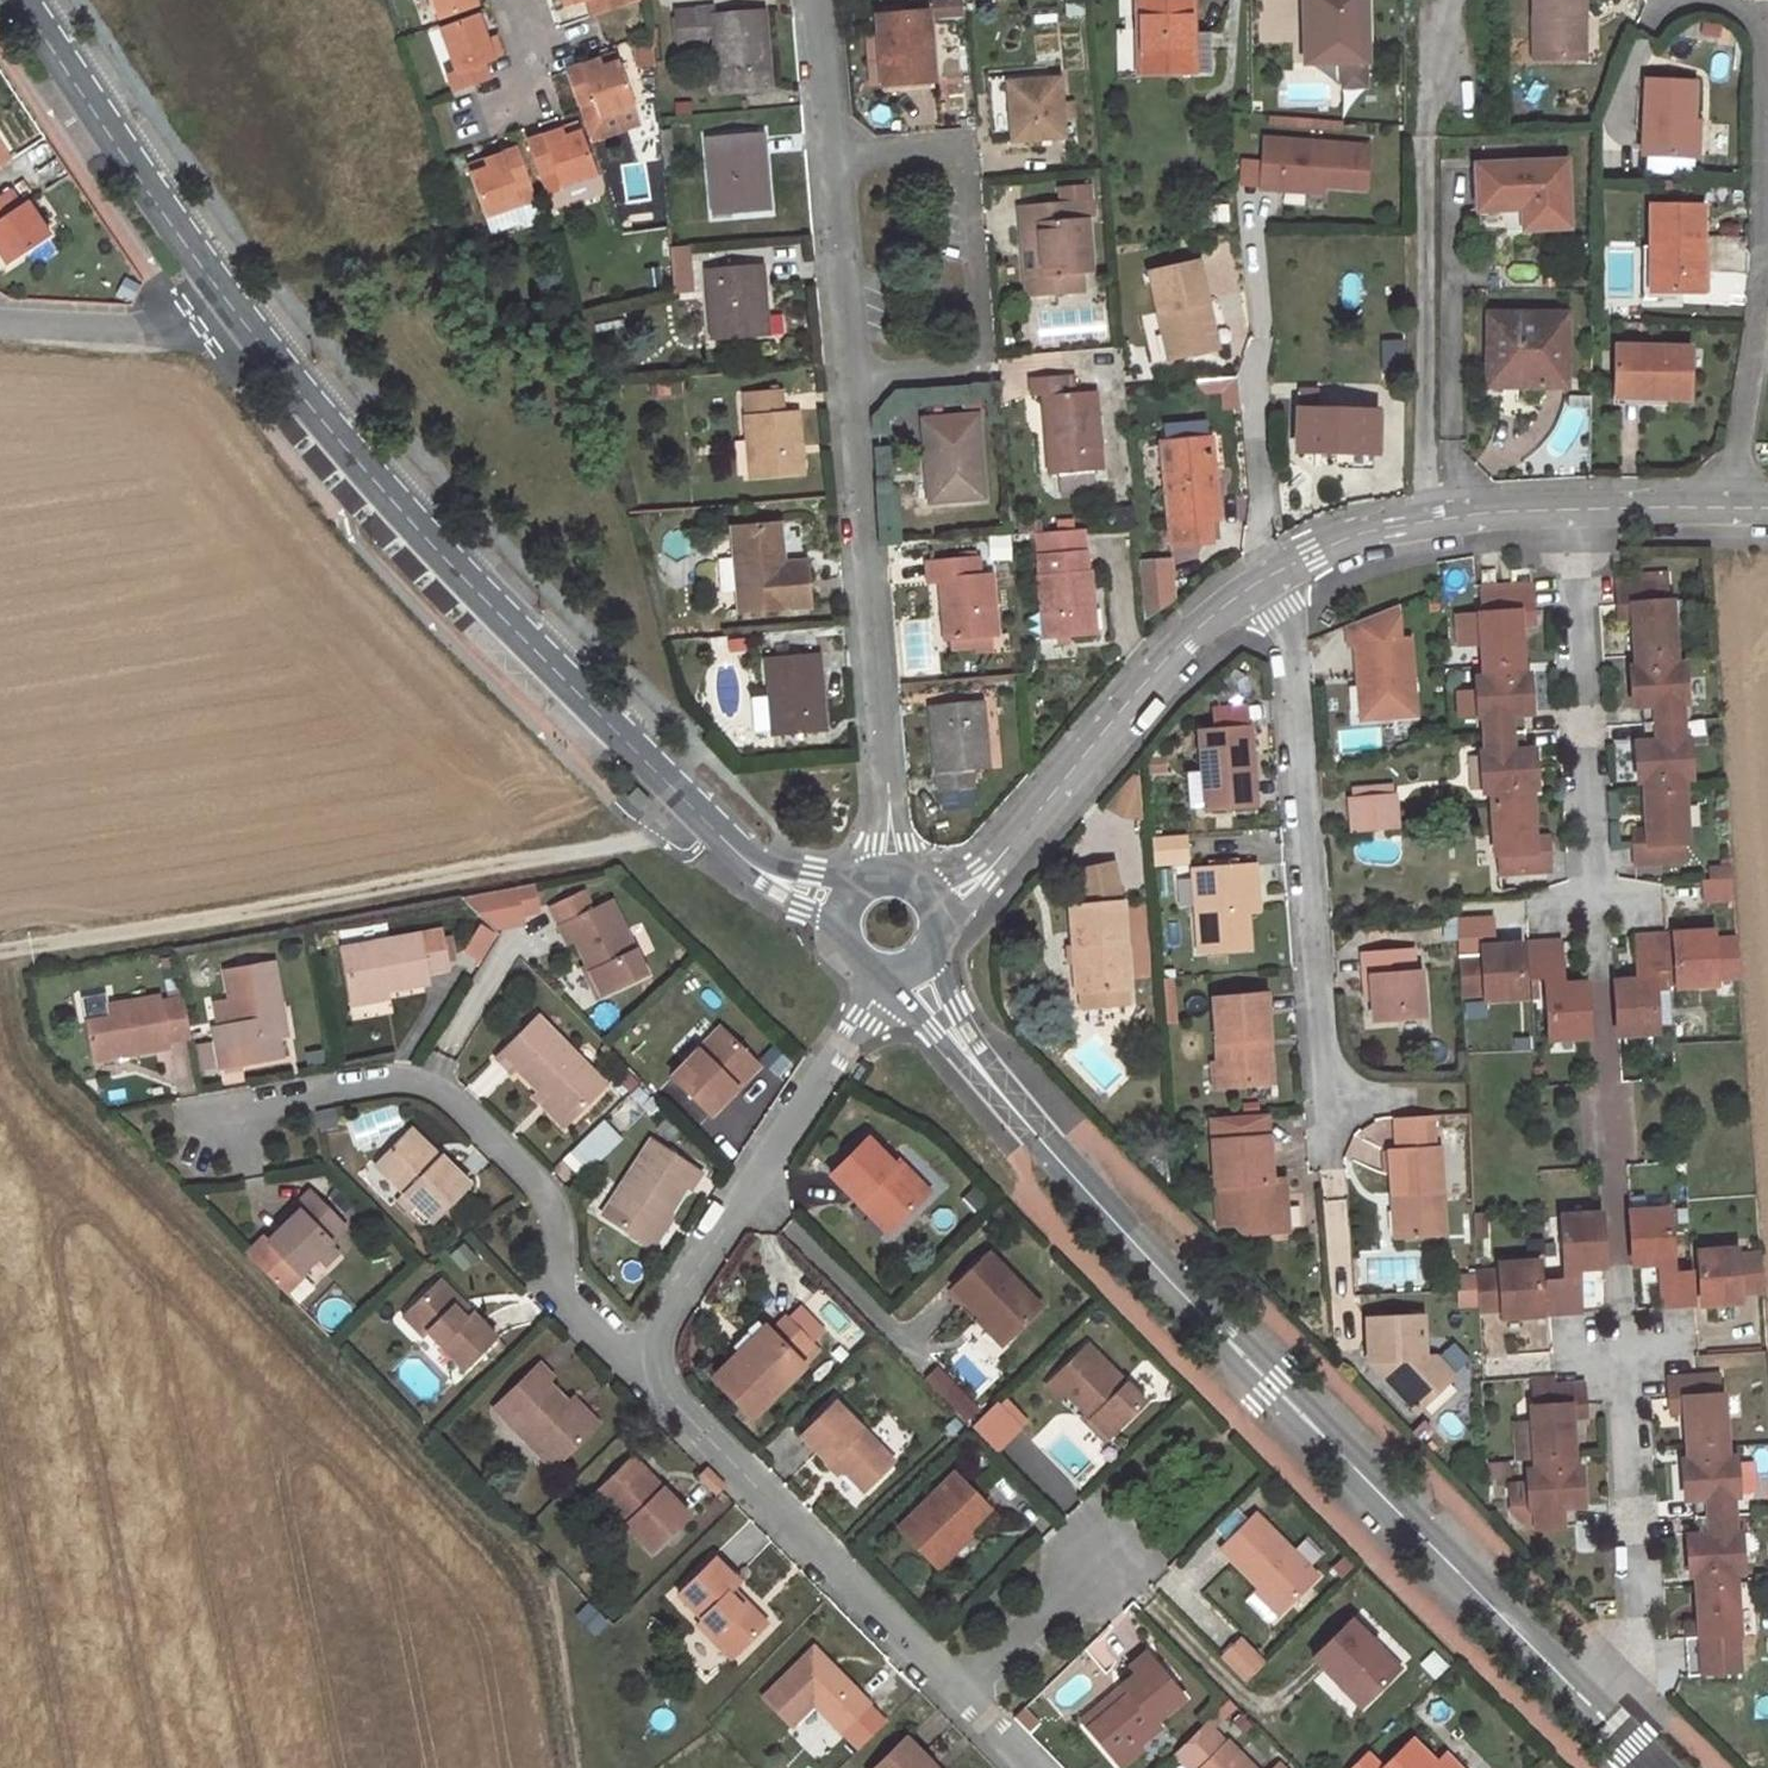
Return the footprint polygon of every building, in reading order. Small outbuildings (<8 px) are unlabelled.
[(438,17),(474,4),(472,0),(432,0),(438,17)] [(576,4),(587,0),(593,16),(640,0),(575,0),(576,4)] [(1192,72),(1208,72),(1207,31),(1191,31),(1191,0),(1137,0),(1139,73),(1192,72)] [(1364,0),(1310,0),(1311,34),(1305,34),(1305,61),(1365,59),(1364,0)] [(1529,61),(1573,60),(1574,17),(1580,17),(1581,0),(1530,0),(1529,61)] [(698,47),(694,11),(674,13),(677,49),(698,47)] [(770,85),(763,13),(710,18),(716,90),(770,85)] [(932,82),(925,14),(875,19),(881,87),(932,82)] [(492,59),(476,15),(440,29),(454,70),(445,73),(451,91),(487,78),(482,63),(492,59)] [(636,47),(637,66),(654,65),(652,45),(636,47)] [(601,65),(617,59),(615,53),(599,59),(601,65)] [(598,115),(633,102),(617,59),(601,65),(599,59),(580,65),(564,71),(577,105),(592,99),(598,115)] [(1062,139),(1057,81),(1007,84),(1012,142),(1062,139)] [(1692,84),(1642,83),(1640,158),(1691,158),(1691,120),(1692,84)] [(588,134),(638,116),(633,102),(598,115),(592,99),(577,105),(580,110),(588,134)] [(527,143),(545,194),(595,177),(579,133),(562,139),(560,131),(527,143)] [(768,211),(761,135),(706,140),(713,216),(768,211)] [(1281,185),(1366,192),(1369,149),(1263,140),(1260,190),(1280,192),(1281,185)] [(10,158),(0,143),(0,165),(10,158)] [(470,175),(485,217),(537,198),(518,147),(484,159),(488,170),(470,175)] [(488,170),(484,159),(466,164),(470,175),(488,170)] [(1566,162),(1481,164),(1482,210),(1524,209),(1525,230),(1568,229),(1566,162)] [(29,204),(24,207),(11,189),(0,195),(0,252),(12,269),(54,239),(29,204)] [(1076,202),(1022,207),(1024,225),(1033,225),(1037,278),(1029,278),(1029,295),(1065,291),(1064,274),(1082,273),(1091,273),(1087,222),(1078,223),(1076,202)] [(1700,291),(1701,207),(1649,206),(1648,247),(1656,247),(1655,291),(1673,291),(1700,291)] [(1482,231),(1525,230),(1524,209),(1482,210),(1482,231)] [(1024,225),(1029,278),(1037,278),(1033,225),(1024,225)] [(673,293),(692,291),(687,247),(668,249),(673,293)] [(1641,300),(1674,299),(1673,291),(1655,291),(1656,247),(1648,247),(1642,247),(1641,300)] [(1151,270),(1170,356),(1210,347),(1200,302),(1207,301),(1199,260),(1151,270)] [(766,337),(761,266),(707,270),(712,341),(766,337)] [(1065,291),(1083,290),(1082,273),(1064,274),(1065,291)] [(1566,313),(1487,312),(1486,363),(1513,363),(1514,370),(1541,370),(1541,384),(1566,384),(1566,313)] [(1689,391),(1690,348),(1614,348),(1614,391),(1649,391),(1689,391)] [(1513,363),(1486,363),(1485,383),(1541,384),(1541,370),(1514,370),(1513,363)] [(1049,475),(1099,471),(1092,393),(1068,395),(1066,376),(1029,380),(1030,399),(1042,398),(1049,475)] [(1221,379),(1223,411),(1236,410),(1235,378),(1221,379)] [(750,477),(802,474),(797,416),(783,417),(781,395),(744,397),(750,477)] [(1376,413),(1309,411),(1309,399),(1297,399),(1294,451),(1311,452),(1311,467),(1322,468),(1322,461),(1336,461),(1337,453),(1371,454),(1374,454),(1376,413)] [(1165,426),(1203,423),(1222,421),(1220,402),(1201,404),(1163,407),(1165,426)] [(982,498),(976,417),(922,421),(928,503),(982,498)] [(1216,518),(1209,439),(1161,444),(1168,522),(1171,522),(1173,544),(1209,540),(1207,518),(1216,518)] [(1336,468),(1370,469),(1371,454),(1337,453),(1336,461),(1336,468)] [(782,566),(778,528),(733,531),(739,614),(808,608),(804,566),(782,566)] [(1034,532),(1043,640),(1094,636),(1088,572),(1085,573),(1083,550),(1081,550),(1080,529),(1034,532)] [(1171,559),(1137,561),(1140,614),(1174,612),(1171,559)] [(945,638),(995,634),(990,577),(980,578),(978,560),(926,565),(928,583),(940,582),(945,638)] [(1501,564),(1481,565),(1482,577),(1501,576),(1501,564)] [(1637,610),(1639,650),(1678,648),(1676,622),(1694,621),(1692,594),(1672,596),(1670,567),(1618,570),(1619,598),(1636,597),(1637,610)] [(1519,616),(1518,603),(1535,602),(1534,584),(1484,586),(1486,604),(1459,605),(1461,642),(1484,641),(1485,659),(1522,657),(1519,616)] [(1355,638),(1358,675),(1365,675),(1368,712),(1416,708),(1410,631),(1399,632),(1397,597),(1348,618),(1349,638),(1355,638)] [(1619,598),(1620,611),(1637,610),(1636,597),(1619,598)] [(1519,616),(1536,615),(1536,604),(1535,602),(1518,603),(1519,616)] [(1639,650),(1640,660),(1678,658),(1678,648),(1639,650)] [(825,733),(818,654),(765,659),(772,738),(825,733)] [(1485,659),(1485,668),(1522,666),(1522,657),(1485,659)] [(1683,715),(1682,697),(1689,697),(1686,657),(1678,658),(1640,660),(1632,660),(1634,701),(1644,700),(1645,718),(1683,715)] [(1477,707),(1484,707),(1485,727),(1524,725),(1523,705),(1531,704),(1529,665),(1522,666),(1485,668),(1475,669),(1477,707)] [(1365,675),(1358,675),(1361,713),(1368,712),(1365,675)] [(981,702),(930,707),(938,792),(975,788),(973,772),(986,770),(981,702)] [(1693,771),(1690,733),(1685,734),(1683,715),(1645,718),(1646,736),(1637,737),(1639,774),(1645,773),(1683,771),(1693,771)] [(1248,773),(1245,722),(1245,721),(1197,725),(1201,802),(1243,799),(1242,773),(1248,773)] [(1531,781),(1536,781),(1534,741),(1524,741),(1524,725),(1485,727),(1486,743),(1480,743),(1482,784),(1491,783),(1531,781)] [(1683,771),(1645,773),(1646,787),(1684,785),(1683,771)] [(1531,793),(1531,781),(1491,783),(1492,795),(1531,793)] [(1347,795),(1390,792),(1390,782),(1345,785),(1347,795)] [(1684,856),(1683,836),(1687,836),(1684,785),(1646,787),(1648,824),(1649,838),(1634,839),(1635,859),(1684,856)] [(637,787),(627,797),(640,810),(650,801),(637,787)] [(1390,792),(1347,795),(1350,826),(1393,823),(1390,792)] [(1500,847),(1501,867),(1523,866),(1549,864),(1548,845),(1533,846),(1533,831),(1531,793),(1492,795),(1495,847),(1500,847)] [(1648,824),(1633,825),(1634,839),(1649,838),(1648,824)] [(1182,829),(1149,832),(1151,858),(1184,855),(1182,829)] [(1548,845),(1548,830),(1533,831),(1533,846),(1548,845)] [(1249,851),(1187,855),(1189,875),(1194,948),(1244,945),(1238,872),(1251,871),(1249,851)] [(1083,907),(1119,903),(1112,869),(1079,879),(1083,907)] [(1252,897),(1251,871),(1238,872),(1240,897),(1241,897),(1252,897)] [(520,914),(539,911),(533,882),(465,894),(476,955),(493,952),(489,929),(521,923),(520,914)] [(1711,889),(1712,910),(1734,909),(1733,887),(1711,889)] [(573,940),(585,966),(599,996),(644,974),(610,901),(592,909),(584,892),(549,907),(565,943),(573,940)] [(1128,985),(1121,903),(1119,903),(1083,907),(1068,908),(1072,946),(1064,946),(1066,963),(1075,962),(1075,963),(1073,964),(1075,990),(1077,990),(1078,1008),(1124,1004),(1122,986),(1128,985)] [(437,929),(337,947),(348,1002),(390,994),(389,987),(423,981),(421,970),(444,966),(437,929)] [(1717,929),(1681,932),(1684,986),(1721,984),(1720,977),(1739,975),(1736,937),(1719,938),(1717,929)] [(1652,965),(1669,964),(1667,931),(1635,933),(1636,966),(1652,965)] [(1545,973),(1558,972),(1556,937),(1524,939),(1526,974),(1545,973)] [(1517,993),(1515,940),(1476,942),(1477,950),(1458,952),(1460,990),(1477,989),(1477,995),(1517,993)] [(1418,1013),(1415,968),(1409,968),(1408,945),(1358,949),(1360,973),(1366,973),(1367,994),(1369,1017),(1418,1013)] [(222,968),(231,1021),(210,1025),(218,1066),(278,1055),(274,1035),(267,1004),(277,1002),(269,960),(222,968)] [(1637,976),(1652,976),(1652,965),(1636,966),(1637,976)] [(599,996),(585,966),(578,969),(592,999),(599,996)] [(1559,981),(1558,972),(1545,973),(1546,981),(1559,981)] [(1618,1030),(1655,1028),(1652,976),(1637,976),(1615,977),(1618,1030)] [(1546,981),(1549,1035),(1587,1033),(1584,979),(1559,981),(1546,981)] [(1208,994),(1215,1084),(1244,1081),(1243,1072),(1262,1071),(1256,990),(1208,994)] [(90,1059),(166,1045),(165,1039),(188,1035),(181,997),(157,1001),(156,995),(103,1004),(105,1016),(82,1021),(90,1059)] [(267,1004),(274,1035),(284,1034),(277,1002),(267,1004)] [(82,1021),(105,1016),(103,1004),(80,1008),(82,1021)] [(514,1067),(536,1090),(565,1121),(601,1086),(535,1018),(493,1057),(508,1072),(514,1067)] [(669,1075),(707,1114),(754,1066),(716,1029),(669,1075)] [(196,1044),(199,1072),(214,1071),(211,1043),(196,1044)] [(1244,1081),(1263,1080),(1262,1071),(1243,1072),(1244,1081)] [(530,1096),(560,1126),(565,1121),(536,1090),(530,1096)] [(1209,1118),(1214,1187),(1230,1186),(1232,1210),(1233,1224),(1247,1237),(1289,1232),(1284,1179),(1277,1180),(1279,1205),(1272,1206),(1270,1181),(1265,1114),(1209,1118)] [(1399,1189),(1401,1232),(1442,1230),(1438,1146),(1434,1146),(1432,1115),(1418,1116),(1394,1117),(1396,1148),(1389,1148),(1391,1189),(1399,1189)] [(601,1116),(560,1157),(579,1176),(620,1136),(601,1116)] [(402,1133),(431,1161),(436,1156),(407,1127),(402,1133)] [(373,1162),(403,1193),(397,1199),(424,1226),(468,1182),(439,1153),(436,1156),(431,1161),(402,1133),(373,1162)] [(868,1194),(896,1223),(928,1191),(898,1159),(893,1164),(867,1137),(831,1172),(859,1202),(868,1194)] [(662,1215),(681,1185),(687,1189),(698,1171),(649,1140),(601,1212),(645,1241),(662,1215)] [(366,1169),(397,1199),(403,1193),(373,1162),(366,1169)] [(1270,1181),(1272,1206),(1279,1205),(1277,1180),(1270,1181)] [(1214,1187),(1217,1226),(1233,1224),(1232,1210),(1230,1186),(1214,1187)] [(1391,1189),(1393,1233),(1401,1232),(1399,1189),(1391,1189)] [(337,1221),(306,1190),(275,1220),(280,1225),(264,1240),(260,1235),(242,1252),(280,1291),(298,1273),(296,1271),(313,1254),(325,1243),(328,1240),(323,1235),(337,1221)] [(859,1202),(888,1232),(896,1223),(868,1194),(859,1202)] [(1668,1261),(1665,1208),(1628,1210),(1631,1263),(1657,1262),(1668,1261)] [(1472,1210),(1473,1235),(1485,1234),(1484,1209),(1472,1210)] [(1597,1212),(1558,1214),(1560,1268),(1574,1267),(1600,1266),(1597,1212)] [(651,1245),(668,1218),(662,1215),(645,1241),(651,1245)] [(323,1264),(334,1252),(325,1243),(313,1254),(323,1264)] [(1742,1248),(1702,1250),(1705,1304),(1744,1302),(1744,1292),(1761,1291),(1759,1252),(1743,1253),(1742,1248)] [(1041,1307),(989,1254),(954,1288),(1006,1342),(1041,1307)] [(1530,1313),(1528,1258),(1492,1260),(1492,1266),(1475,1267),(1477,1306),(1493,1305),(1494,1314),(1530,1313)] [(1668,1261),(1657,1262),(1658,1272),(1668,1271),(1668,1261)] [(1560,1268),(1560,1276),(1575,1276),(1574,1267),(1560,1268)] [(1668,1271),(1658,1272),(1660,1306),(1691,1305),(1689,1269),(1668,1271)] [(1576,1310),(1575,1276),(1560,1276),(1543,1277),(1545,1312),(1576,1310)] [(422,1292),(428,1299),(443,1285),(436,1278),(422,1292)] [(425,1329),(460,1367),(493,1336),(469,1312),(463,1318),(450,1304),(456,1298),(443,1285),(428,1299),(422,1292),(400,1313),(419,1334),(425,1329)] [(469,1312),(456,1298),(450,1304),(463,1318),(469,1312)] [(784,1316),(715,1384),(751,1420),(803,1367),(792,1357),(808,1340),(784,1316)] [(1420,1356),(1417,1316),(1363,1320),(1365,1359),(1379,1358),(1380,1377),(1410,1407),(1444,1374),(1428,1355),(1420,1356)] [(808,1340),(792,1357),(803,1367),(819,1351),(808,1340)] [(1146,1404),(1087,1344),(1046,1385),(1060,1400),(1066,1395),(1085,1415),(1110,1440),(1146,1404)] [(492,1407),(549,1466),(590,1427),(544,1381),(549,1376),(536,1363),(492,1407)] [(1724,1448),(1721,1396),(1717,1396),(1715,1376),(1667,1378),(1668,1398),(1682,1397),(1683,1412),(1685,1450),(1724,1448)] [(1533,1408),(1527,1408),(1530,1460),(1570,1458),(1568,1419),(1567,1405),(1580,1405),(1582,1404),(1580,1384),(1531,1386),(1533,1408)] [(1002,1393),(970,1424),(996,1451),(1029,1420),(1002,1393)] [(1668,1413),(1683,1412),(1682,1397),(1668,1398),(1668,1413)] [(892,1462),(834,1403),(801,1436),(826,1462),(830,1459),(842,1472),(861,1492),(892,1462)] [(1568,1419),(1581,1418),(1580,1405),(1567,1405),(1568,1419)] [(1110,1440),(1085,1415),(1081,1419),(1105,1444),(1110,1440)] [(1686,1462),(1725,1460),(1724,1448),(1685,1450),(1686,1462)] [(657,1483),(631,1455),(625,1461),(651,1488),(657,1483)] [(1530,1460),(1530,1471),(1570,1468),(1570,1458),(1530,1460)] [(835,1478),(842,1472),(830,1459),(826,1462),(824,1465),(835,1478)] [(1682,1503),(1692,1502),(1693,1519),(1731,1517),(1730,1500),(1737,1499),(1734,1459),(1725,1460),(1686,1462),(1680,1462),(1682,1503)] [(687,1514),(657,1483),(651,1488),(625,1461),(593,1492),(649,1550),(687,1514)] [(1530,1471),(1521,1471),(1523,1509),(1532,1509),(1533,1528),(1571,1526),(1569,1506),(1579,1505),(1576,1468),(1570,1468),(1530,1471)] [(946,1550),(963,1534),(989,1509),(953,1473),(897,1528),(935,1569),(950,1554),(946,1550)] [(1221,1548),(1279,1609),(1314,1575),(1256,1515),(1221,1548)] [(1684,1540),(1686,1578),(1743,1574),(1740,1536),(1732,1536),(1731,1517),(1693,1519),(1695,1539),(1684,1540)] [(963,1534),(946,1550),(950,1554),(967,1538),(963,1534)] [(679,1594),(735,1652),(764,1624),(744,1602),(739,1607),(725,1592),(736,1582),(714,1558),(679,1594)] [(1733,1668),(1731,1639),(1736,1639),(1732,1585),(1693,1588),(1695,1628),(1696,1641),(1681,1642),(1683,1671),(1733,1668)] [(1398,1669),(1351,1621),(1312,1657),(1360,1706),(1398,1669)] [(1696,1641),(1695,1628),(1680,1629),(1681,1642),(1696,1641)] [(1263,1663),(1238,1638),(1219,1656),(1244,1682),(1263,1663)] [(810,1644),(758,1695),(787,1724),(809,1704),(816,1697),(828,1710),(822,1717),(837,1732),(868,1702),(810,1644)] [(1144,1652),(1128,1666),(1134,1673),(1150,1659),(1144,1652)] [(1129,1693),(1087,1727),(1118,1766),(1139,1748),(1136,1744),(1158,1726),(1153,1720),(1182,1696),(1150,1659),(1134,1673),(1122,1684),(1129,1693)] [(1122,1684),(1080,1719),(1087,1727),(1129,1693),(1122,1684)] [(809,1704),(822,1717),(828,1710),(816,1697),(809,1704)] [(1228,1737),(1226,1739),(1206,1720),(1176,1749),(1194,1767),(1259,1767),(1228,1737)] [(932,1766),(903,1737),(872,1767),(930,1767),(932,1766)] [(1446,1753),(1436,1762),(1413,1738),(1383,1766),(1365,1748),(1347,1766),(1349,1767),(1461,1767),(1446,1753)]
